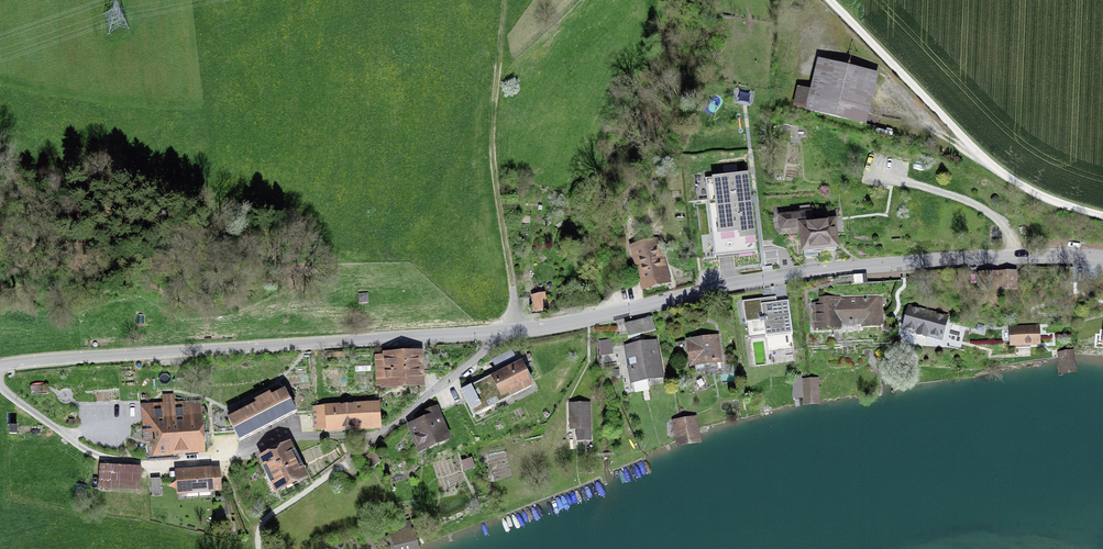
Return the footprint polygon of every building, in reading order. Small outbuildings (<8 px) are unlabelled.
[(868,107),(876,74),(821,61),(813,93),(798,90),(794,107),(863,123),(867,107),(868,107)] [(748,174),(705,179),(714,252),(756,247),(751,203),(749,203),(749,196),(750,196),(748,174)] [(802,235),(804,253),(843,248),(839,219),(807,223),(806,213),(779,216),(781,238),(802,235)] [(664,281),(654,242),(637,247),(647,286),(664,281)] [(1016,269),(1000,270),(1001,288),(1017,288),(1016,269)] [(1000,270),(988,271),(989,289),(1001,288),(1000,270)] [(980,289),(989,289),(988,271),(980,271),(980,289)] [(368,293),(357,294),(358,305),(368,304),(368,293)] [(545,296),(532,299),(535,309),(547,306),(545,296)] [(812,302),(812,328),(841,327),(841,325),(862,324),(862,326),(882,325),(882,296),(841,298),(841,296),(819,296),(819,302),(812,302)] [(790,330),(785,297),(749,302),(755,341),(779,338),(779,331),(790,330)] [(943,339),(950,316),(907,304),(901,328),(943,339)] [(637,323),(625,326),(628,338),(640,335),(637,323)] [(1041,343),(1040,325),(1009,326),(1010,343),(1041,343)] [(725,364),(722,337),(688,340),(689,344),(680,345),(681,356),(690,355),(691,368),(725,364)] [(600,341),(600,351),(612,349),(611,339),(600,341)] [(660,375),(655,344),(627,349),(633,380),(660,375)] [(1074,349),(1057,351),(1058,360),(1059,374),(1077,372),(1075,357),(1074,349)] [(428,386),(426,350),(385,353),(385,356),(376,357),(378,388),(387,387),(388,389),(428,386)] [(509,351),(494,358),(497,364),(512,356),(509,351)] [(530,382),(521,364),(502,374),(501,372),(493,376),(487,379),(488,382),(496,398),(510,391),(512,396),(532,386),(530,382)] [(802,375),(792,375),(793,398),(803,397),(802,379),(802,375)] [(818,378),(802,379),(803,397),(804,404),(820,403),(818,378)] [(471,411),(496,398),(488,382),(472,389),(471,387),(461,391),(471,411)] [(292,414),(281,392),(271,397),(270,394),(256,401),(257,404),(234,416),(245,438),(292,414)] [(165,405),(143,407),(146,444),(152,444),(154,459),(207,455),(203,403),(177,405),(176,397),(165,398),(165,405)] [(327,408),(315,409),(316,430),(329,429),(329,433),(383,430),(381,402),(327,405),(327,408)] [(424,414),(405,421),(416,450),(449,436),(436,403),(422,409),(424,414)] [(595,441),(593,403),(573,403),(574,429),(579,429),(580,441),(595,441)] [(682,421),(686,442),(700,440),(699,430),(697,418),(682,421)] [(686,442),(682,421),(674,422),(678,444),(686,442)] [(309,479),(294,443),(261,456),(276,493),(309,479)] [(364,456),(372,467),(380,461),(372,450),(364,456)] [(472,457),(462,460),(465,470),(475,467),(472,457)] [(144,492),(145,467),(103,465),(102,490),(144,492)] [(198,470),(200,491),(221,490),(220,468),(198,470)] [(200,491),(198,470),(181,471),(182,493),(200,491)] [(229,535),(239,535),(238,524),(228,524),(229,535)] [(402,536),(400,530),(387,533),(391,548),(404,548),(402,536)] [(404,548),(419,548),(418,545),(415,533),(402,536),(404,548)]
